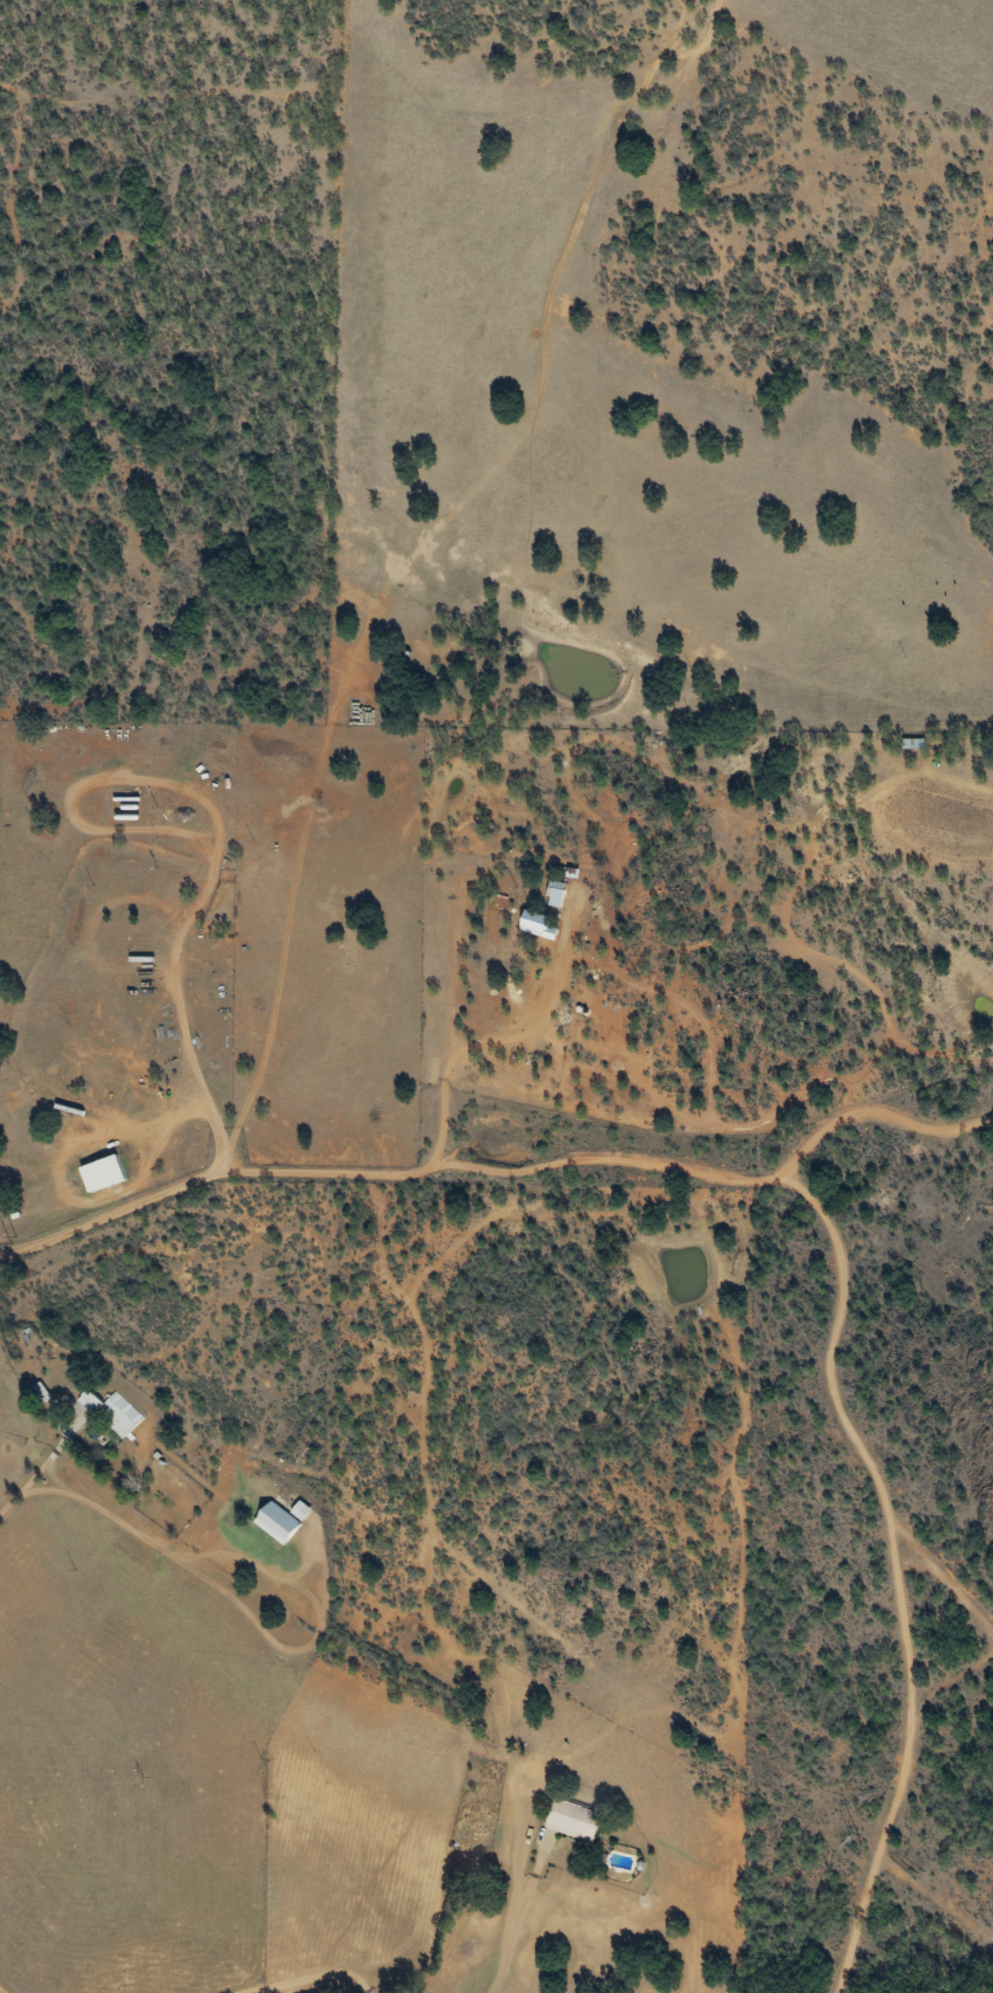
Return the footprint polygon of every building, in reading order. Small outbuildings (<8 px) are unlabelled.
[(535,925),(551,933),(557,920),(541,912),(535,925)] [(81,1166),(90,1192),(127,1180),(118,1154),(81,1166)] [(34,1388),(45,1403),(53,1397),(42,1382),(34,1388)] [(123,1441),(145,1418),(117,1391),(105,1404),(89,1388),(79,1399),(123,1441)] [(255,1522),(285,1546),(313,1510),(301,1500),(290,1514),(272,1500),(255,1522)] [(547,1829),(595,1843),(604,1812),(555,1799),(547,1829)]
